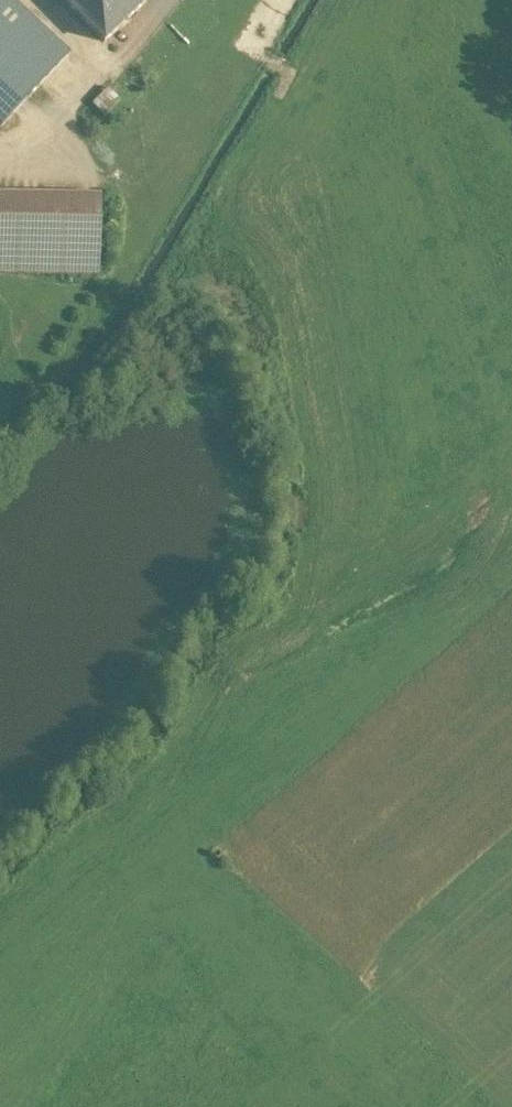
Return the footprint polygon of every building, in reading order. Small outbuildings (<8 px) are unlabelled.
[(18,0),(0,0),(0,38),(44,80),(71,52),(18,0)] [(70,2),(107,40),(149,0),(71,0),(71,1),(70,2)] [(0,38),(0,112),(6,118),(44,80),(0,38)] [(106,87),(93,103),(105,114),(119,97),(106,87)] [(0,194),(0,274),(99,276),(101,196),(0,194)]
